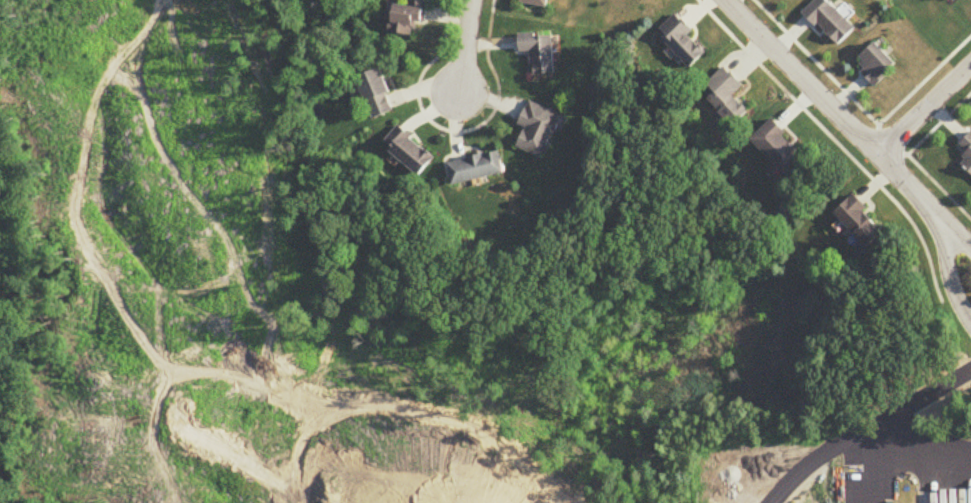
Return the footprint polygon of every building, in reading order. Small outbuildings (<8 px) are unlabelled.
[(519,4),(546,8),(547,0),(520,0),(519,4)] [(854,30),(825,0),(816,0),(802,13),(837,48),(854,30)] [(416,22),(424,23),(427,5),(397,1),(393,35),(414,38),(416,22)] [(690,36),(693,33),(676,15),(657,33),(691,69),(706,55),(690,36)] [(529,76),(552,76),(552,36),(517,36),(517,54),(529,54),(529,76)] [(854,65),(874,86),(896,65),(875,44),(854,65)] [(708,100),(734,126),(749,111),(734,96),(744,86),(725,67),(708,84),(716,92),(708,100)] [(381,71),(358,79),(374,120),(396,112),(381,71)] [(517,125),(524,128),(516,148),(543,159),(561,115),(527,101),(517,125)] [(752,140),(787,174),(806,155),(772,120),(752,140)] [(434,160),(401,124),(383,141),(417,176),(434,160)] [(958,160),(970,173),(970,131),(957,144),(965,152),(958,160)] [(452,185),(503,174),(497,151),(447,162),(452,185)] [(869,209),(854,195),(835,215),(869,248),(885,232),(865,213),(869,209)]
